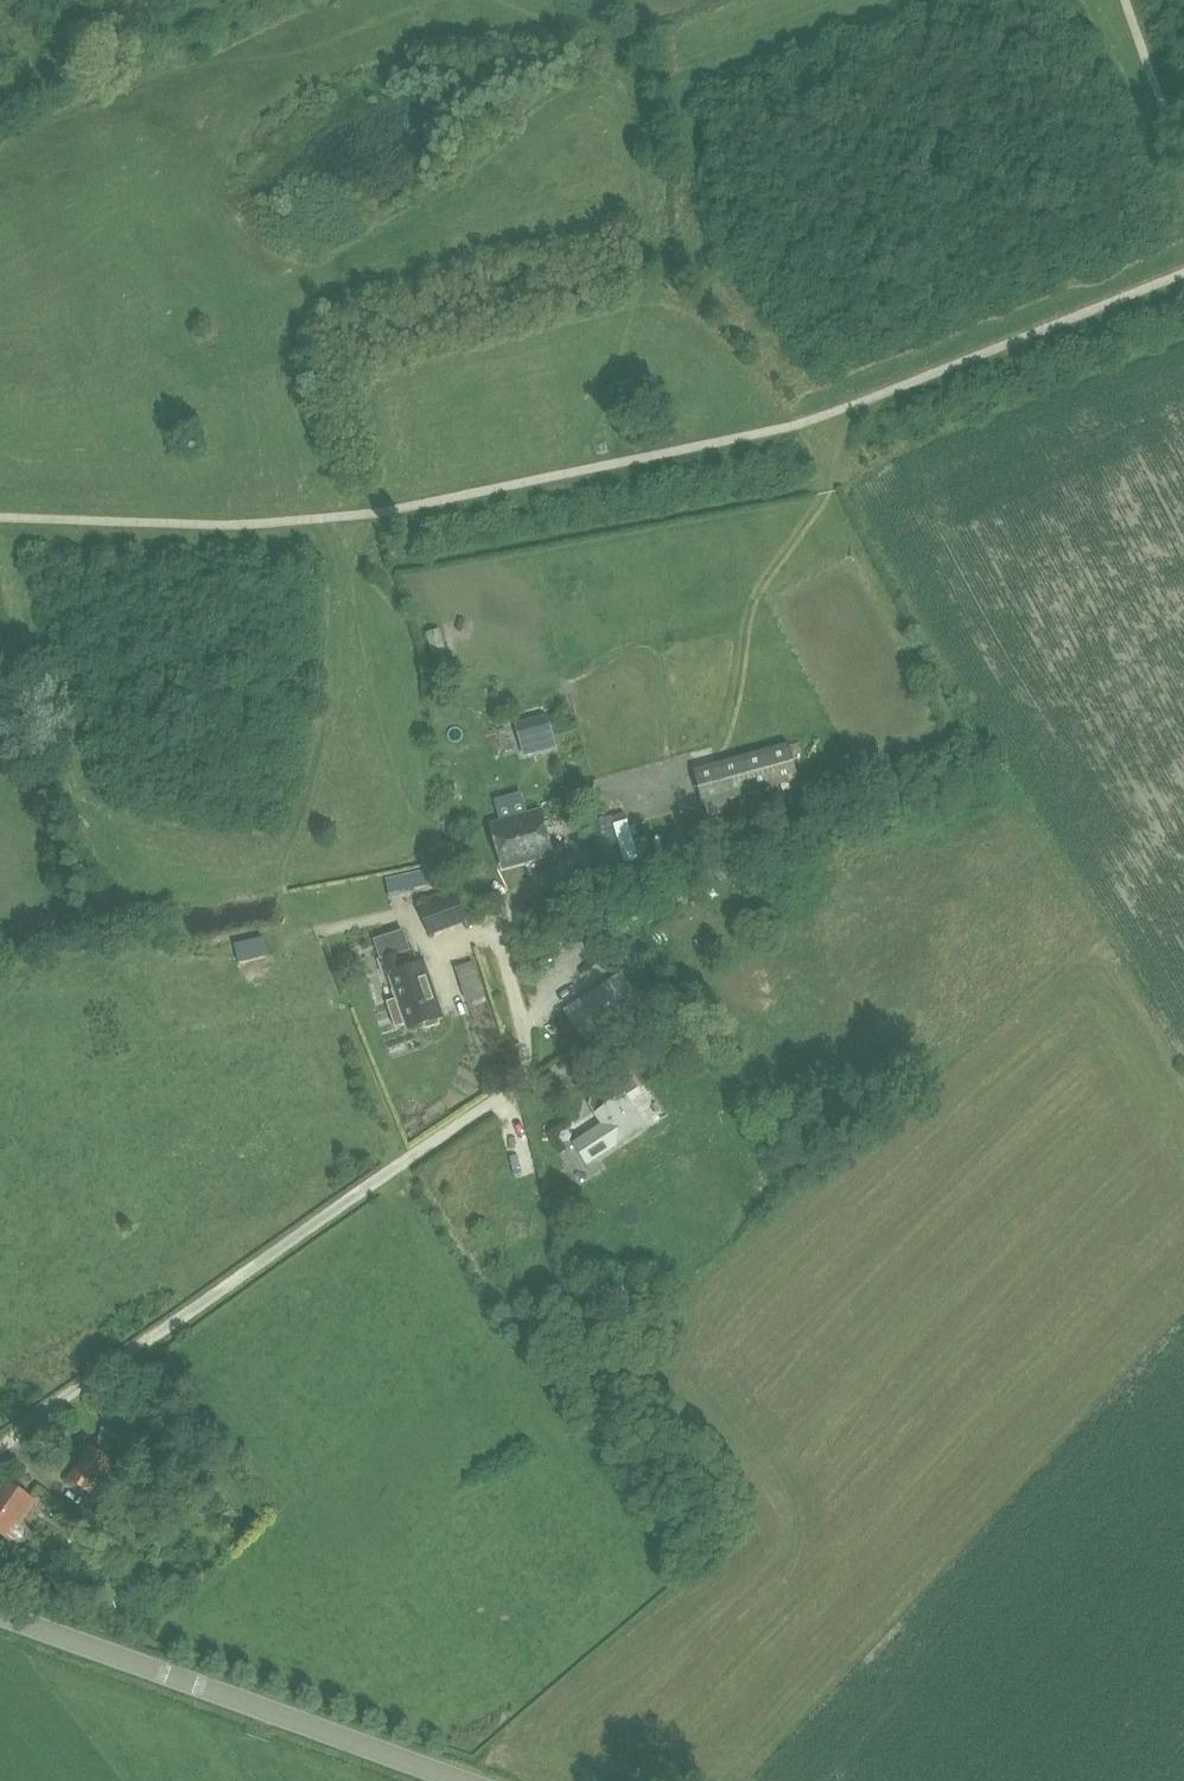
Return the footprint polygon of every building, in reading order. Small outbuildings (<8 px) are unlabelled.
[(440,631),(427,634),(433,654),(446,650),(440,631)] [(517,723),(521,740),(551,732),(547,715),(517,723)] [(695,769),(703,804),(800,778),(791,742),(695,769)] [(539,811),(491,825),(503,868),(551,853),(539,811)] [(623,813),(609,817),(623,863),(637,858),(623,813)] [(623,863),(609,817),(582,825),(596,871),(623,863)] [(407,891),(404,876),(385,880),(387,894),(407,891)] [(417,907),(428,936),(467,921),(455,892),(417,907)] [(422,1019),(424,1024),(437,1020),(435,1015),(440,1013),(422,958),(417,960),(402,965),(398,953),(397,949),(407,946),(401,925),(371,934),(378,956),(376,956),(382,974),(388,972),(396,997),(387,1000),(396,1026),(404,1024),(405,1025),(422,1019)] [(588,1039),(631,1012),(643,1004),(621,971),(564,1008),(585,1041),(588,1039)] [(589,1103),(596,1114),(595,1115),(603,1127),(576,1146),(587,1162),(644,1123),(624,1095),(639,1085),(629,1069),(591,1095),(589,1103)] [(114,1396),(97,1409),(106,1421),(123,1408),(114,1396)] [(133,1436),(108,1421),(100,1434),(125,1449),(133,1436)] [(67,1477),(90,1492),(99,1479),(118,1492),(130,1473),(129,1472),(130,1471),(89,1443),(67,1477)] [(19,1523),(20,1522),(35,1499),(5,1480),(0,1488),(0,1531),(6,1534),(10,1537),(11,1536),(13,1537),(14,1537),(16,1538),(17,1538),(19,1537),(21,1537),(22,1536),(23,1534),(24,1533),(24,1531),(24,1530),(24,1528),(23,1526),(22,1525),(21,1524),(19,1523)]
